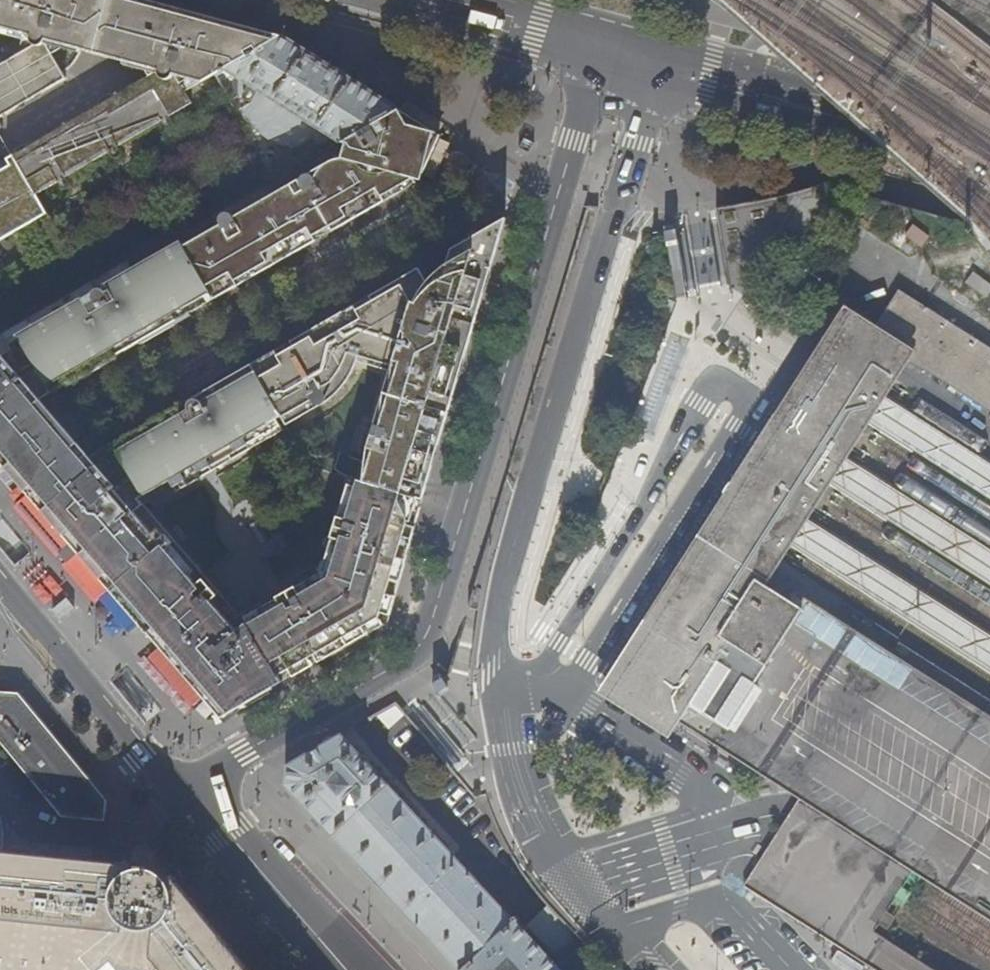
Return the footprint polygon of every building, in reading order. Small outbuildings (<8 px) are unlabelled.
[(199,14),(174,7),(148,0),(0,0),(0,27),(45,39),(0,65),(0,117),(66,78),(62,71),(66,69),(70,65),(75,60),(78,56),(80,52),(80,49),(158,69),(12,156),(27,182),(34,195),(191,102),(186,92),(203,82),(217,75),(223,71),(284,37),(282,37),(199,14)] [(397,109),(284,37),(223,71),(217,75),(242,119),(257,111),(258,105),(265,93),(299,115),(298,116),(299,117),(300,118),(300,120),(293,127),(291,124),(283,121),(252,138),(254,140),(276,179),(340,142),(397,109)] [(375,207),(423,179),(435,135),(428,128),(397,109),(340,142),(345,144),(344,152),(344,157),(339,158),(334,159),(329,162),(326,165),(322,169),(324,171),(315,176),(314,174),(313,173),(312,172),(310,172),(308,172),(306,172),(304,174),(303,175),(302,177),(302,179),(293,184),(293,186),(236,217),(235,216),(234,215),(232,214),(230,213),(227,214),(225,214),(223,216),(222,218),(222,221),(222,223),(222,225),(184,247),(215,299),(225,293),(273,266),(319,239),(375,207)] [(45,213),(34,195),(27,182),(12,156),(0,163),(0,239),(45,213)] [(793,195),(720,208),(724,231),(797,218),(793,195)] [(463,362),(472,332),(475,321),(482,298),(488,278),(505,219),(452,250),(452,271),(429,285),(420,268),(396,282),(329,321),(276,351),(252,365),(291,435),(294,433),(303,428),(311,423),(320,417),(326,410),(332,403),(336,396),(339,390),(368,397),(346,479),(422,500),(426,486),(436,453),(444,427),(456,387),(463,362)] [(910,226),(903,237),(920,248),(928,238),(910,226)] [(184,247),(181,241),(71,304),(67,297),(0,336),(0,422),(42,398),(56,390),(113,358),(150,336),(186,315),(215,299),(184,247)] [(989,413),(989,348),(915,301),(898,290),(875,326),(858,315),(844,307),(811,359),(697,539),(664,591),(601,690),(673,735),(682,721),(697,730),(710,738),(718,743),(796,794),(910,866),(989,916),(989,716),(889,650),(844,622),(809,600),(804,607),(791,598),(771,585),(776,576),(783,565),(793,549),(795,546),(802,535),(811,520),(812,519),(833,486),(841,474),(849,461),(872,425),(881,410),(889,397),(900,380),(911,363),(989,413)] [(241,598),(164,507),(204,483),(233,467),(291,435),(252,365),(220,383),(184,403),(154,420),(91,457),(29,492),(55,522),(98,572),(107,582),(163,646),(182,669),(208,699),(217,708),(231,711),(263,692),(302,670),(351,642),(367,632),(386,622),(390,607),(407,552),(412,535),(418,514),(422,500),(346,479),(333,475),(307,562),(241,598)] [(889,397),(881,410),(872,425),(989,500),(989,462),(889,397)] [(74,436),(65,425),(42,398),(0,422),(0,458),(7,465),(29,492),(91,457),(74,436)] [(849,461),(841,474),(833,486),(989,586),(989,550),(849,461)] [(811,520),(802,535),(795,546),(989,672),(989,635),(811,520)] [(21,693),(0,691),(0,743),(61,816),(105,821),(107,797),(76,760),(21,693)] [(385,728),(402,716),(393,703),(376,716),(385,728)] [(341,734),(288,764),(285,784),(306,807),(332,835),(361,866),(390,897),(418,928),(443,954),(458,969),(558,969),(341,734)] [(910,866),(796,794),(787,809),(779,821),(763,847),(751,867),(747,874),(860,947),(863,942),(869,933),(879,917),(910,866)] [(109,962),(115,969),(158,969),(161,968),(163,969),(249,969),(212,924),(170,874),(166,878),(161,873),(158,870),(152,867),(147,866),(139,866),(135,867),(129,869),(129,863),(121,862),(121,857),(101,855),(101,860),(0,851),(0,969),(99,969),(109,962)]
